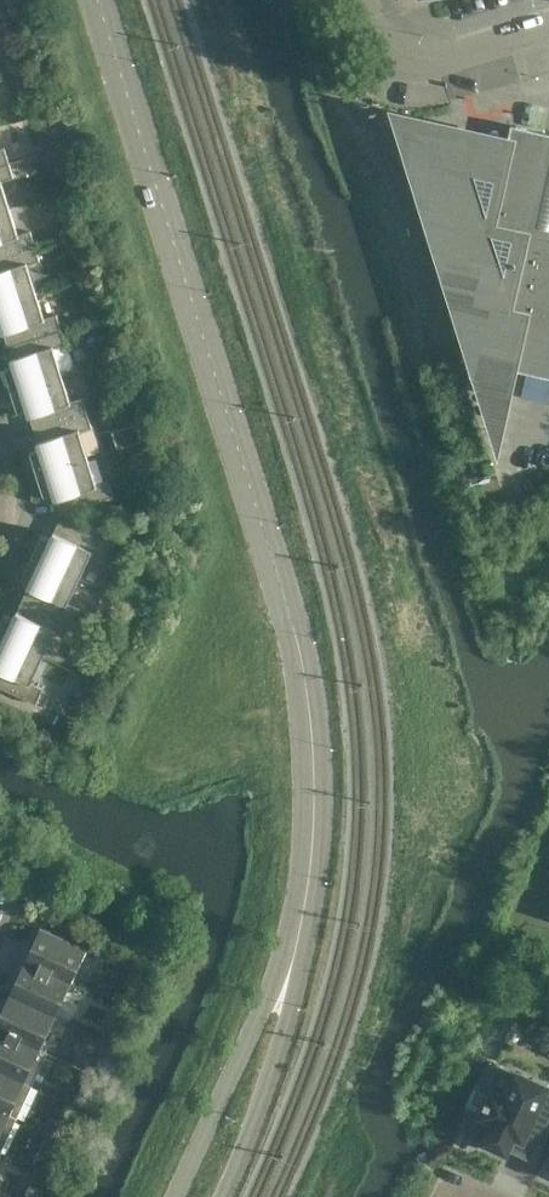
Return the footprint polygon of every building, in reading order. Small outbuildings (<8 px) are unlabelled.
[(512,124),(500,175),(472,168),(463,139),(399,125),(472,359),(476,369),(482,378),(489,386),(497,392),(507,398),(514,369),(548,377),(548,133),(512,124)] [(9,162),(5,147),(0,148),(0,165),(9,162)] [(9,162),(0,165),(0,211),(10,208),(2,181),(14,178),(9,162)] [(10,208),(0,211),(0,257),(35,246),(31,230),(18,234),(10,208)] [(35,246),(0,257),(0,302),(36,291),(28,265),(40,261),(35,246)] [(36,291),(0,302),(0,327),(2,326),(4,334),(5,334),(8,344),(7,345),(8,346),(61,329),(57,314),(44,318),(36,291)] [(66,344),(61,329),(8,346),(8,347),(9,346),(12,357),(11,357),(14,365),(4,368),(11,390),(62,375),(54,348),(66,344)] [(70,401),(62,375),(11,390),(18,413),(28,410),(30,418),(31,417),(34,428),(33,428),(34,429),(88,412),(83,397),(70,401)] [(92,427),(88,412),(34,429),(34,430),(35,430),(38,440),(37,440),(40,449),(30,452),(37,474),(88,458),(80,431),(92,427)] [(96,484),(88,458),(37,474),(44,496),(54,493),(56,501),(57,501),(60,511),(59,511),(60,514),(114,497),(109,480),(96,484)] [(111,543),(67,522),(60,519),(59,521),(60,521),(55,531),(54,531),(51,539),(41,534),(31,555),(80,578),(92,553),(103,559),(111,543)] [(68,603),(80,578),(31,555),(22,576),(31,581),(27,588),(28,589),(24,599),(23,598),(22,599),(73,623),(80,609),(68,603)] [(73,623),(22,599),(22,600),(23,601),(18,610),(17,610),(14,618),(4,614),(0,623),(0,637),(43,657),(55,632),(67,638),(73,623)] [(43,657),(0,637),(0,687),(36,703),(43,688),(31,682),(43,657)] [(23,959),(23,960),(70,982),(86,949),(41,928),(34,943),(36,944),(34,949),(29,946),(28,948),(30,949),(25,960),(23,959)] [(55,1015),(70,982),(23,960),(22,961),(24,962),(18,973),(17,972),(16,974),(22,976),(19,982),(16,980),(10,994),(55,1015)] [(55,1015),(10,994),(4,1008),(6,1009),(4,1015),(0,1013),(0,1030),(39,1048),(55,1015)] [(39,1048),(0,1030),(0,1070),(24,1081),(39,1048)] [(24,1081),(0,1070),(0,1110),(9,1114),(24,1081)] [(548,1120),(548,1087),(516,1072),(505,1096),(493,1090),(488,1101),(486,1100),(484,1105),(486,1106),(481,1117),(493,1122),(484,1142),(506,1153),(514,1136),(521,1140),(523,1141),(525,1137),(541,1145),(542,1144),(539,1142),(545,1128),(548,1120)] [(9,1114),(0,1110),(0,1133),(7,1118),(18,1123),(20,1119),(9,1114)] [(40,1151),(33,1165),(48,1172),(54,1158),(40,1151)]
